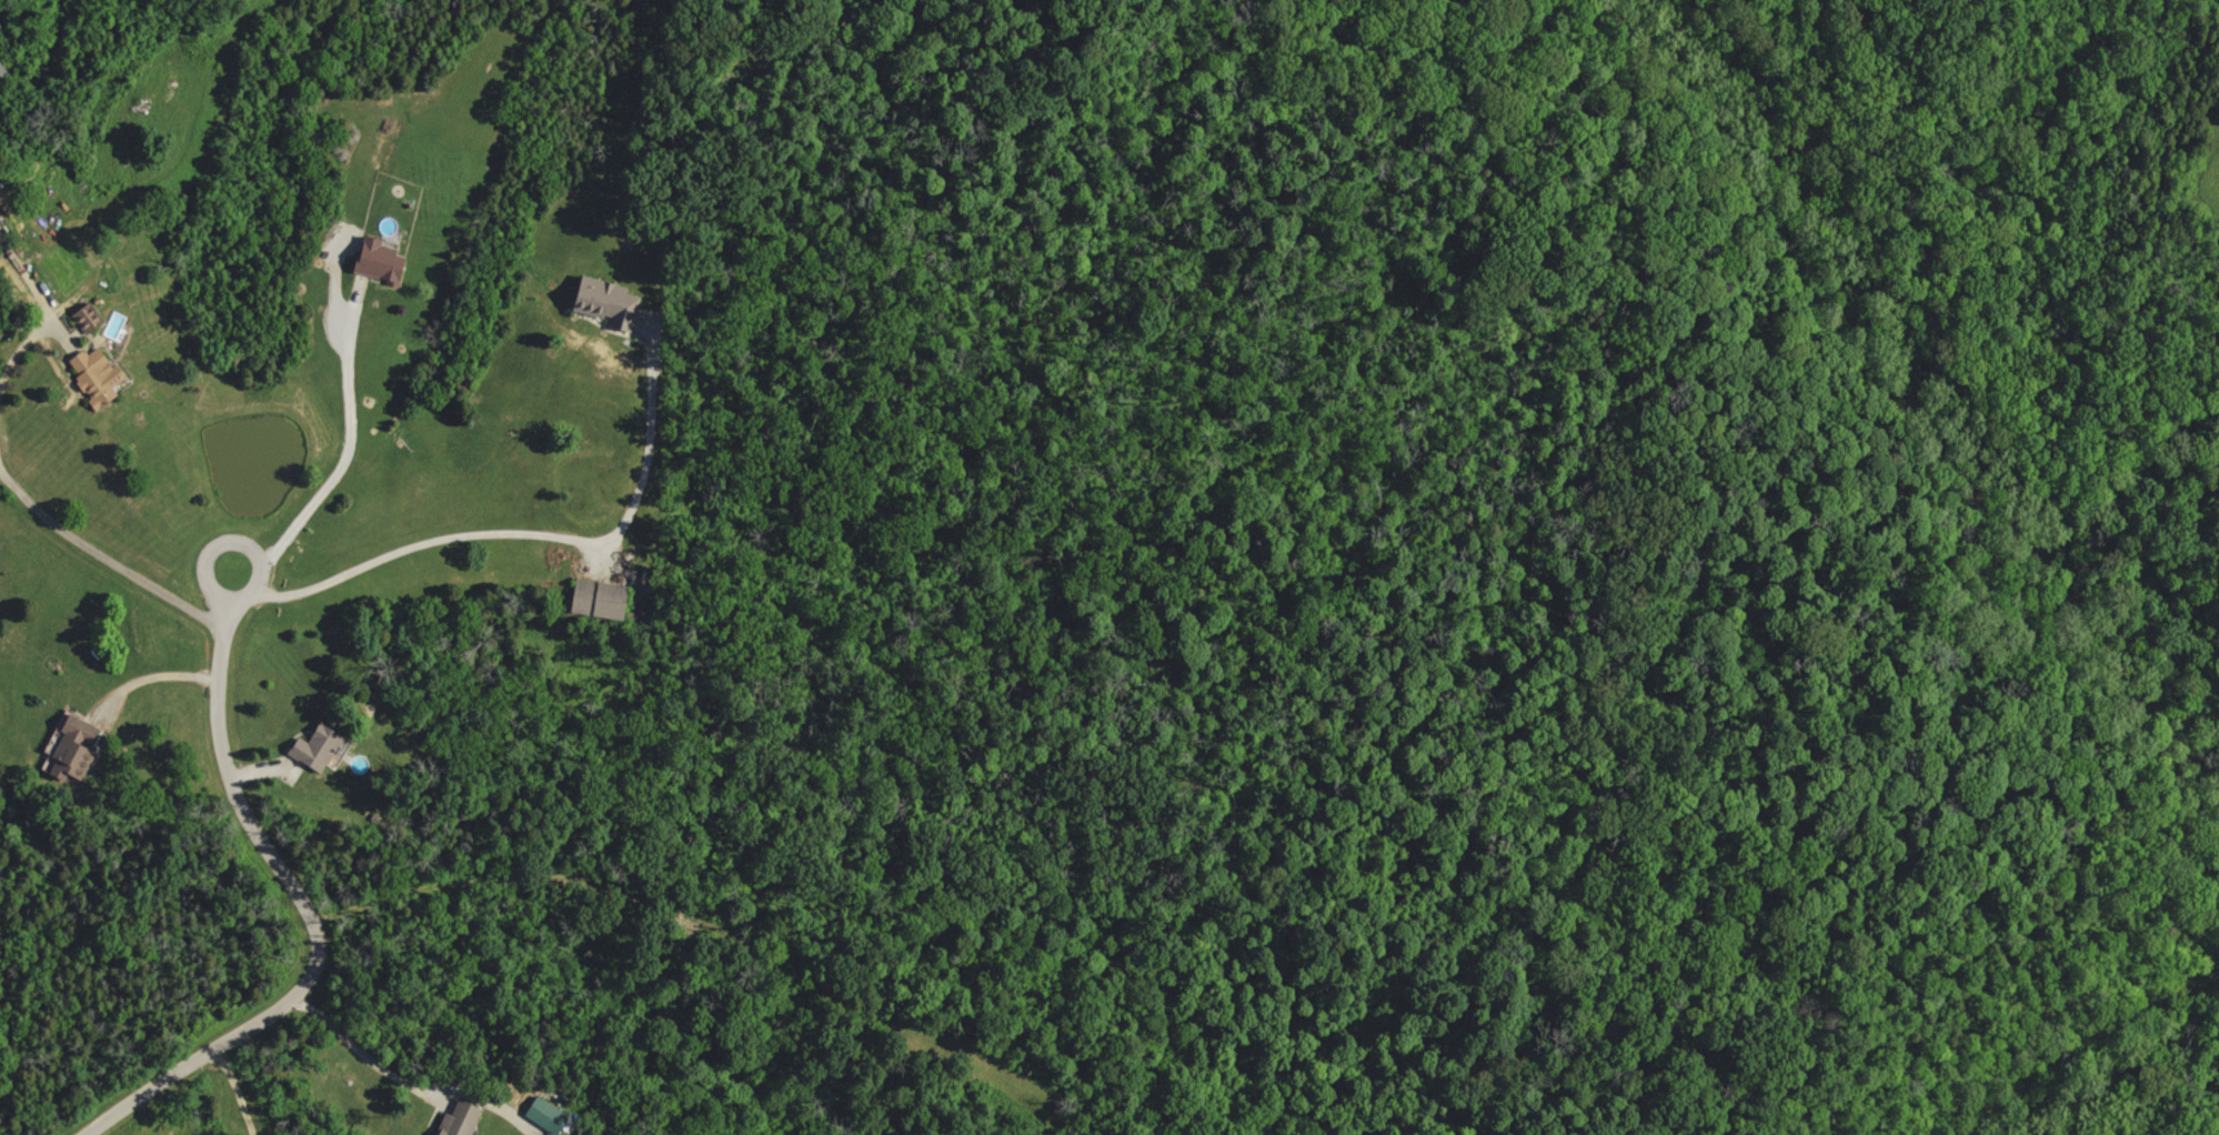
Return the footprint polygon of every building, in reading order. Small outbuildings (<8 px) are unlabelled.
[(1,56),(0,57),(0,82),(13,72),(1,56)] [(408,284),(414,257),(402,255),(405,243),(367,235),(359,273),(408,284)] [(581,311),(615,319),(614,326),(631,330),(635,315),(641,316),(645,298),(633,295),(635,287),(589,276),(581,311)] [(77,314),(89,336),(103,329),(91,307),(77,314)] [(72,361),(101,410),(124,397),(118,387),(132,378),(122,362),(117,365),(105,346),(92,354),(90,350),(72,361)] [(631,620),(636,586),(581,579),(577,613),(631,620)] [(51,772),(67,780),(71,772),(84,779),(108,730),(76,714),(67,733),(69,734),(51,772)] [(293,756),(331,774),(349,734),(325,723),(316,744),(302,737),(293,756)] [(574,1114),(540,1097),(530,1119),(564,1134),(574,1114)] [(487,1107),(463,1098),(457,1115),(450,1112),(442,1134),(477,1134),(487,1107)]
